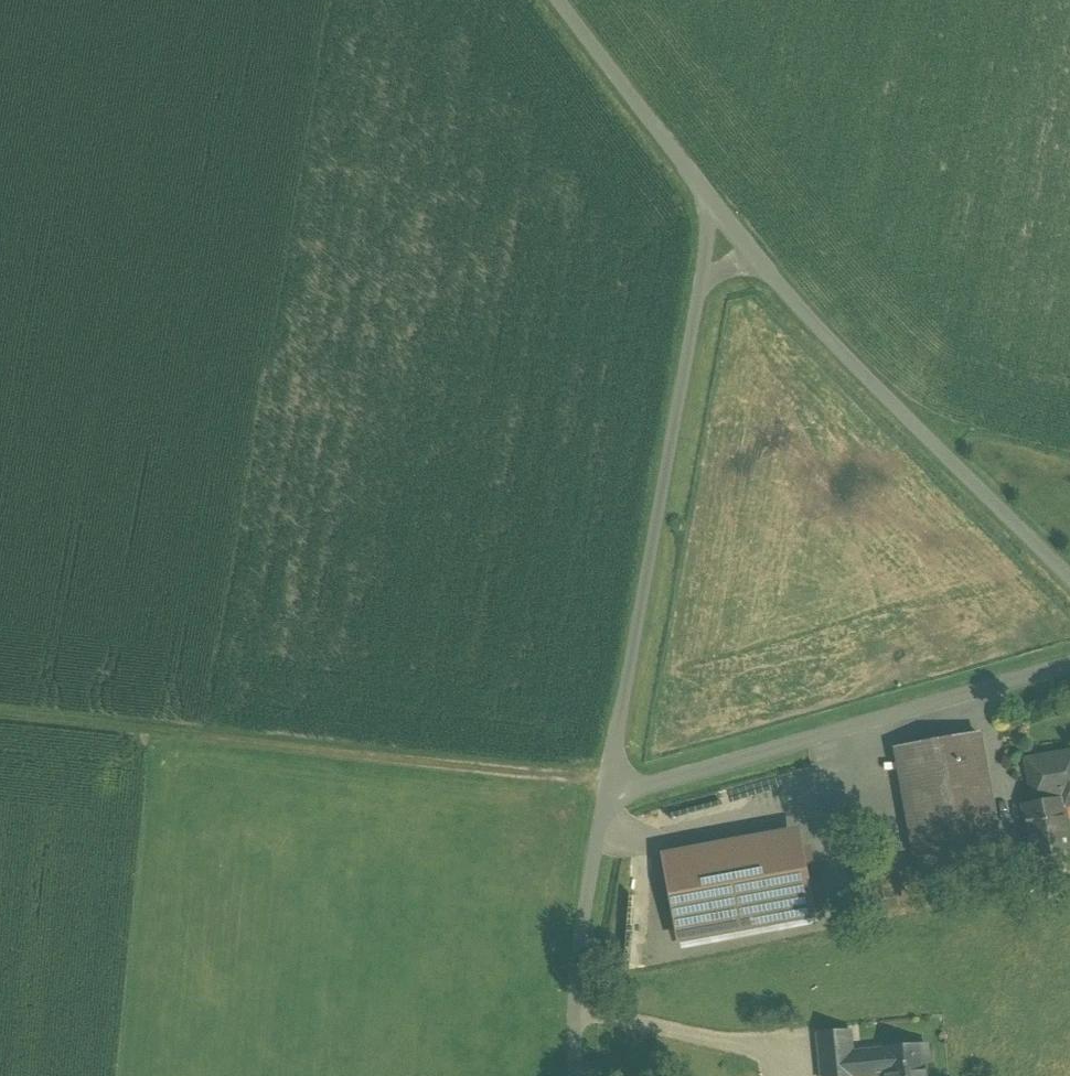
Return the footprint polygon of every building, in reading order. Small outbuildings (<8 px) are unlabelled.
[(981,722),(894,737),(916,860),(1003,845),(981,722)] [(1023,749),(1034,803),(1069,796),(1069,740),(1023,749)] [(823,910),(806,816),(657,843),(675,937),(823,910)] [(886,1034),(886,1036),(856,1038),(854,1017),(816,1021),(821,1070),(858,1067),(858,1063),(888,1061),(889,1075),(931,1075),(928,1030),(886,1034)]
